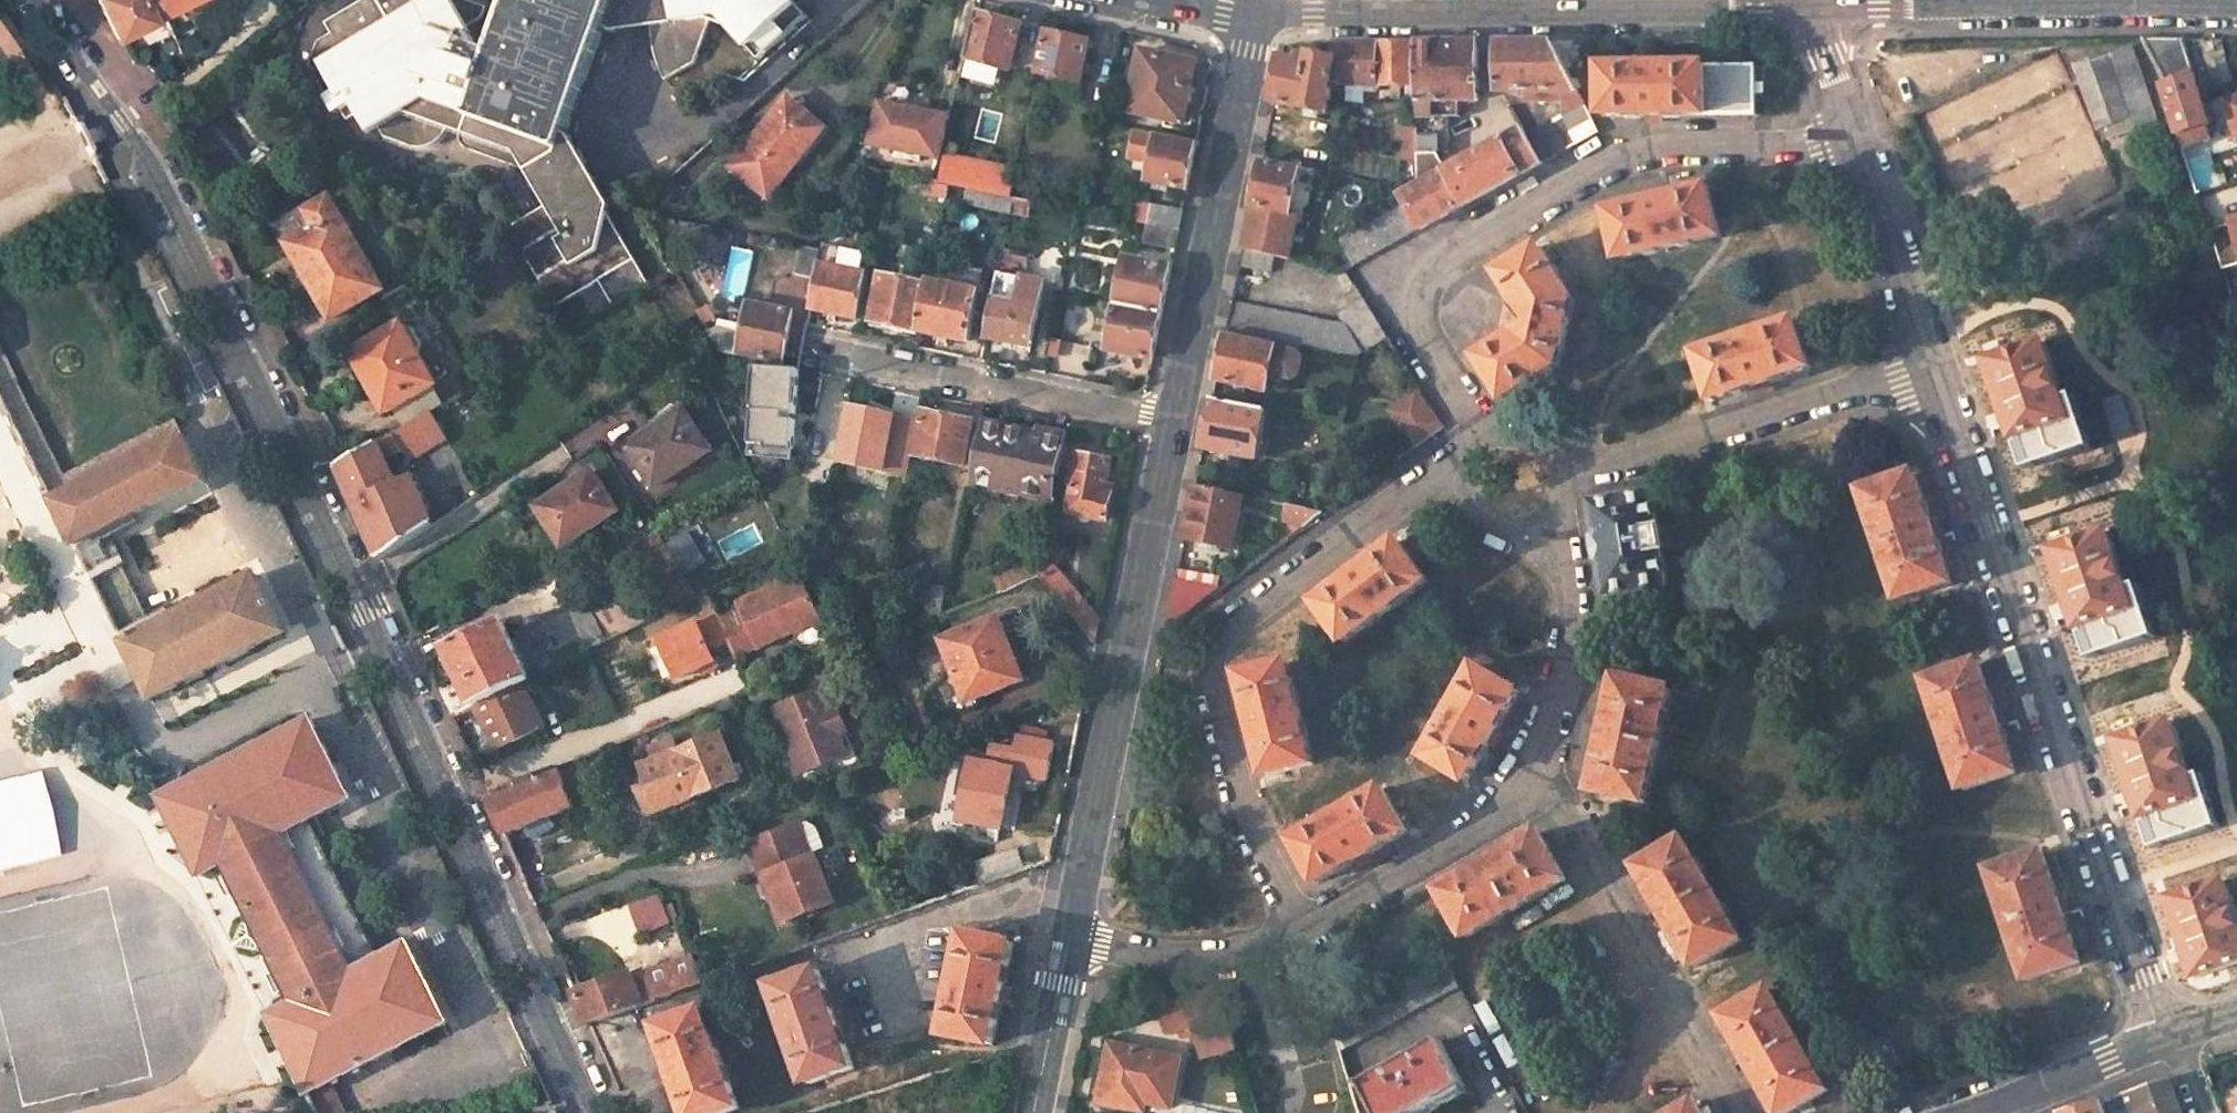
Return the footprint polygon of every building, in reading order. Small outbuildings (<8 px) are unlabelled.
[(118,38),(206,0),(94,0),(115,40),(118,38)] [(509,6),(493,0),(368,0),(324,26),(330,37),(316,45),(308,69),(336,118),(341,115),(346,124),(358,117),(364,126),(369,137),(377,133),(384,141),(401,147),(407,150),(416,152),(425,151),(431,149),(436,146),(441,141),(445,137),(448,131),(448,112),(469,116),(462,137),(530,175),(560,157),(566,137),(572,118),(570,112),(540,100),(550,83),(572,90),(603,29),(615,0),(511,0),(509,6)] [(769,53),(798,27),(786,14),(797,3),(794,0),(654,0),(655,6),(653,18),(653,33),(655,48),(657,58),(661,70),(667,81),(696,64),(711,21),(732,29),(741,32),(746,28),(769,53)] [(786,14),(798,27),(810,17),(797,3),(786,14)] [(1022,26),(976,13),(964,59),(1010,71),(1022,26)] [(741,32),(732,29),(762,60),(769,53),(746,28),(741,32)] [(1046,33),(1035,76),(1077,85),(1087,43),(1046,33)] [(2236,130),(2236,101),(2207,112),(2185,39),(2147,40),(2168,86),(2167,89),(2189,163),(2203,158),(2200,146),(2212,143),(2211,139),(2236,130)] [(1518,45),(1496,45),(1497,97),(1560,96),(1570,117),(1584,109),(1565,69),(1553,44),(1518,45)] [(1579,45),(1553,44),(1565,69),(1579,69),(1579,45)] [(1334,93),(1417,92),(1416,46),(1389,47),(1282,48),(1271,105),(1324,121),(1334,93)] [(1457,107),(1476,107),(1476,46),(1446,46),(1416,46),(1417,92),(1417,107),(1457,107)] [(2108,141),(2156,123),(2129,50),(2074,71),(2098,132),(2108,141)] [(1182,125),(1194,65),(1141,54),(1128,114),(1182,125)] [(724,69),(717,67),(713,81),(720,83),(724,69)] [(1756,69),(1598,68),(1597,117),(1675,118),(1757,118),(1756,69)] [(775,129),(794,104),(787,99),(768,123),(775,129)] [(825,128),(794,104),(775,129),(768,123),(731,169),(769,198),(825,128)] [(916,111),(878,104),(877,111),(914,117),(916,111)] [(1447,124),(1458,124),(1457,107),(1417,107),(1417,124),(1447,124)] [(1589,117),(1584,109),(1570,117),(1527,141),(1541,167),(1598,136),(1589,117)] [(877,111),(870,149),(936,159),(936,156),(948,116),(916,111),(914,117),(877,111)] [(1447,158),(1447,124),(1417,124),(1418,159),(1438,158),(1447,158)] [(1438,158),(1418,159),(1418,192),(1402,202),(1405,207),(1420,234),(1541,167),(1527,141),(1524,135),(1448,176),(1438,158)] [(2127,135),(2104,144),(2125,189),(2147,180),(2127,135)] [(1195,149),(1155,140),(1135,136),(1130,162),(1150,166),(1148,180),(1187,188),(1195,149)] [(530,175),(550,208),(562,200),(564,203),(600,212),(613,208),(571,137),(566,137),(560,157),(530,175)] [(946,185),(968,190),(1008,198),(1013,171),(936,156),(936,159),(930,182),(934,183),(946,185)] [(852,166),(839,163),(835,183),(848,186),(852,166)] [(1250,210),(1293,218),(1301,175),(1258,166),(1250,210)] [(934,183),(930,182),(922,180),(920,193),(932,195),(934,183)] [(944,197),(946,185),(934,183),(932,195),(944,197)] [(1690,194),(1608,212),(1618,261),(1723,238),(1719,219),(1713,189),(1690,194)] [(1011,213),(1014,199),(1008,198),(968,190),(965,203),(1011,213)] [(1011,213),(1028,217),(1031,202),(1014,199),(1011,213)] [(610,215),(600,212),(564,203),(562,200),(550,208),(515,228),(514,232),(571,334),(652,288),(610,215)] [(329,201),(306,212),(315,231),(287,245),(302,271),(329,321),(381,293),(329,201)] [(1183,212),(1151,205),(1147,226),(1179,232),(1183,212)] [(303,207),(266,227),(294,276),(302,271),(287,245),(315,231),(306,212),(303,207)] [(1354,271),(1420,234),(1405,207),(1340,243),(1348,258),(1354,271)] [(1270,261),(1294,266),(1302,220),(1293,218),(1250,210),(1248,216),(1241,255),(1270,261)] [(2222,271),(2236,267),(2236,225),(2211,233),(2222,271)] [(1175,250),(1179,232),(1147,226),(1144,243),(1175,250)] [(818,261),(821,245),(801,241),(795,271),(815,274),(818,261)] [(815,274),(808,308),(852,318),(862,270),(860,270),(864,250),(825,242),(821,262),(818,261),(815,274)] [(1481,361),(1506,403),(1510,401),(1559,370),(1575,305),(1549,263),(1541,249),(1499,275),(1506,286),(1522,314),(1516,339),(1481,361)] [(1267,280),(1270,261),(1241,255),(1237,275),(1267,280)] [(1172,267),(1126,257),(1116,304),(1162,314),(1172,267)] [(1345,276),(1354,271),(1348,258),(1341,261),(1339,275),(1345,276)] [(868,321),(917,331),(926,284),(877,273),(868,321)] [(985,336),(1031,345),(1043,283),(998,273),(985,336)] [(926,284),(917,331),(968,342),(978,291),(927,280),(926,284)] [(1347,334),(1230,308),(1225,336),(1355,362),(1387,341),(1362,302),(1337,318),(1347,334)] [(786,357),(795,313),(748,304),(742,333),(739,353),(785,362),(786,357)] [(1106,348),(1153,358),(1162,314),(1116,304),(1106,348)] [(1762,385),(1812,368),(1806,351),(1796,320),(1694,355),(1703,381),(1710,402),(1762,385)] [(399,326),(393,330),(410,361),(417,357),(399,326)] [(383,415),(434,387),(417,357),(410,361),(393,330),(353,352),(372,385),(367,388),(383,415)] [(739,353),(742,333),(733,331),(715,342),(721,354),(738,357),(739,353)] [(2069,419),(2042,339),(1986,358),(2001,401),(2013,438),(2017,436),(2069,419)] [(1272,350),(1224,340),(1215,383),(1266,394),(1266,391),(1269,377),(1288,381),(1291,382),(1298,378),(1301,363),(1297,357),(1273,352),(1272,350)] [(175,415),(65,470),(0,341),(0,385),(54,494),(184,430),(175,415)] [(348,355),(367,388),(372,385),(353,352),(348,355)] [(797,359),(786,357),(784,366),(795,369),(797,359)] [(763,447),(789,449),(795,371),(752,368),(749,409),(750,409),(747,442),(763,443),(763,447)] [(1266,391),(1285,395),(1288,381),(1269,377),(1266,391)] [(1406,429),(1419,448),(1444,430),(1420,392),(1390,412),(1404,431),(1406,429)] [(1267,413),(1212,402),(1202,452),(1256,462),(1267,413)] [(915,423),(878,415),(845,407),(834,459),(904,475),(915,423)] [(971,421),(922,411),(913,454),(962,464),(971,421)] [(430,413),(392,434),(405,459),(445,438),(430,413)] [(685,413),(659,429),(663,436),(689,419),(685,413)] [(2081,415),(2017,436),(2027,467),(2091,446),(2081,415)] [(659,429),(630,448),(656,488),(710,453),(689,419),(663,436),(659,429)] [(1067,441),(983,423),(973,473),(1019,483),(1017,491),(1047,497),(1051,475),(1060,476),(1067,441)] [(184,430),(54,494),(153,697),(289,630),(260,572),(150,626),(121,568),(126,566),(113,539),(140,525),(135,516),(208,480),(184,430)] [(414,478),(397,486),(376,443),(337,465),(361,516),(380,558),(437,522),(414,478)] [(1077,472),(1070,507),(1110,515),(1114,498),(1119,476),(1110,474),(1112,460),(1081,453),(1080,458),(1073,457),(1070,471),(1077,472)] [(593,472),(564,490),(568,497),(541,514),(563,548),(619,513),(593,472)] [(1901,602),(1954,586),(1935,530),(1917,476),(1864,494),(1901,602)] [(1354,477),(1342,485),(1351,497),(1362,489),(1354,477)] [(1242,498),(1194,488),(1184,542),(1231,551),(1242,498)] [(564,490),(536,508),(541,514),(568,497),(564,490)] [(1606,601),(1671,591),(1666,556),(1668,555),(1664,531),(1660,531),(1655,494),(1590,505),(1596,542),(1592,543),(1594,554),(1597,567),(1600,567),(1606,601)] [(1307,528),(1325,515),(1280,506),(1276,522),(1307,528)] [(2134,611),(2108,533),(2053,551),(2066,590),(2078,629),(2081,628),(2134,611)] [(834,541),(820,548),(826,561),(840,555),(834,541)] [(1413,558),(1401,541),(1354,575),(1316,602),(1342,643),(1429,582),(1413,558)] [(1067,611),(1082,597),(1044,553),(1043,556),(1039,579),(1067,611)] [(1006,591),(1039,579),(1043,556),(1000,574),(1006,591)] [(763,647),(765,650),(826,620),(803,571),(740,600),(741,604),(722,613),(742,656),(763,647)] [(1166,629),(1222,589),(1176,580),(1166,629)] [(937,618),(943,587),(920,583),(914,613),(898,620),(903,631),(937,618)] [(643,624),(629,595),(592,614),(605,642),(643,624)] [(325,600),(300,612),(310,633),(321,657),(346,645),(329,609),(325,600)] [(605,642),(592,614),(588,606),(512,642),(503,623),(451,648),(478,705),(521,685),(529,682),(528,679),(605,642)] [(2134,611),(2081,628),(2091,657),(2154,636),(2145,607),(2134,611)] [(742,656),(722,613),(665,639),(683,678),(722,660),(724,665),(742,656)] [(999,627),(996,620),(944,640),(968,703),(1020,684),(1012,661),(1017,659),(1003,625),(999,627)] [(1264,774),(1312,762),(1287,660),(1265,665),(1238,672),(1250,719),(1264,774)] [(1999,722),(1980,663),(1927,681),(1965,793),(2018,777),(1999,722)] [(1497,728),(1518,690),(1474,665),(1421,755),(1467,781),(1497,728)] [(1671,690),(1618,678),(1605,735),(1592,790),(1644,804),(1671,690)] [(521,685),(478,705),(498,746),(541,727),(521,685)] [(792,701),(772,709),(800,774),(837,759),(828,737),(836,733),(846,730),(835,706),(827,710),(819,689),(803,696),(805,700),(794,705),(792,701)] [(315,718),(163,795),(202,874),(229,860),(297,999),(269,1012),(308,1094),(331,1082),(450,1022),(411,942),(381,957),(313,819),(354,797),(315,718)] [(2172,723),(2117,741),(2128,776),(2143,819),(2145,819),(2197,801),(2172,723)] [(836,733),(828,737),(837,759),(846,755),(836,733)] [(961,818),(982,822),(1003,826),(1015,770),(1049,777),(1056,742),(1019,734),(1016,749),(995,743),(990,763),(973,760),(961,818)] [(658,787),(666,808),(738,781),(720,736),(640,767),(649,790),(658,787)] [(502,833),(570,807),(557,775),(573,768),(571,762),(486,796),(502,833)] [(1382,787),(1291,838),(1315,881),(1364,854),(1406,831),(1382,787)] [(2197,801),(2145,819),(2155,849),(2219,828),(2209,797),(2197,801)] [(1000,839),(1003,826),(982,822),(979,835),(1000,839)] [(762,879),(768,877),(785,922),(838,902),(821,856),(815,857),(802,824),(749,844),(762,879)] [(1568,879),(1539,830),(1488,860),(1439,889),(1467,937),(1568,879)] [(1692,963),(1741,935),(1683,836),(1634,863),(1660,907),(1692,963)] [(2043,853),(1991,870),(2028,981),(2080,963),(2062,907),(2043,853)] [(768,877),(762,879),(779,925),(785,922),(768,877)] [(2225,882),(2170,900),(2182,938),(2196,981),(2236,967),(2236,919),(2225,882)] [(660,894),(630,905),(640,933),(670,922),(660,894)] [(1016,944),(966,933),(944,1034),(993,1045),(1004,995),(1016,944)] [(705,983),(694,951),(645,970),(658,1000),(705,983)] [(1444,959),(1330,1018),(1334,1031),(1340,1049),(1459,988),(1444,959)] [(658,1000),(645,970),(635,974),(632,967),(572,989),(588,1025),(658,1000)] [(822,971),(776,987),(809,1084),(855,1068),(822,971)] [(1220,987),(1161,1005),(1170,1033),(1181,1030),(1183,1036),(1197,1032),(1205,1058),(1237,1049),(1223,999),(1220,987)] [(1773,990),(1724,1018),(1754,1068),(1780,1112),(1793,1112),(1831,1091),(1773,990)] [(689,1112),(717,1112),(740,1105),(706,1005),(658,1021),(689,1112)] [(1105,1074),(1111,1075),(1117,1044),(1112,1042),(1105,1074)] [(1362,1086),(1377,1112),(1422,1112),(1466,1089),(1441,1042),(1362,1086)] [(1147,1100),(1172,1106),(1182,1058),(1117,1044),(1111,1075),(1105,1074),(1100,1101),(1144,1111),(1147,1100)] [(2140,1112),(2183,1112),(2171,1078),(2119,1096),(2124,1112),(2138,1107),(2140,1112)] [(308,1094),(319,1112),(348,1112),(349,1112),(331,1082),(308,1094)] [(2070,1112),(2109,1112),(2105,1101),(2070,1112)]
